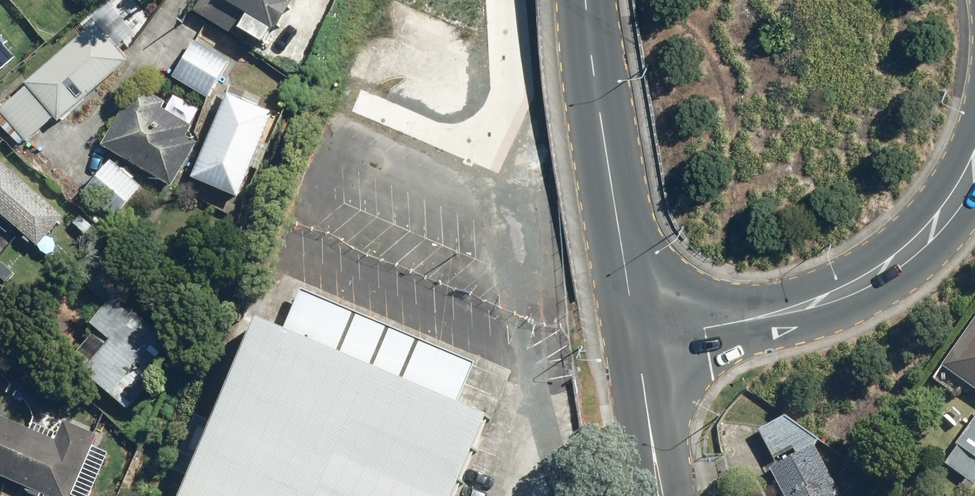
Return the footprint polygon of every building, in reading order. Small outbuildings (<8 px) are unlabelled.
[(297,5),(294,3),(296,0),(203,0),(195,13),(244,43),(248,36),(269,50),(297,5)] [(63,123),(132,62),(98,23),(0,111),(0,126),(22,151),(59,118),(63,123)] [(210,101),(232,63),(195,41),(173,78),(210,101)] [(173,189),(199,147),(189,141),(195,131),(165,112),(170,105),(140,86),(103,146),(173,189)] [(190,177),(236,196),(249,166),(259,141),(272,110),(226,91),(190,177)] [(268,144),(259,141),(249,166),(258,170),(268,144)] [(114,220),(144,187),(115,160),(85,193),(114,220)] [(41,248),(65,220),(0,163),(0,212),(41,248)] [(112,261),(90,288),(111,307),(94,327),(97,330),(71,362),(131,411),(153,384),(143,375),(173,338),(120,295),(134,279),(112,261)] [(261,320),(186,495),(458,495),(492,417),(460,403),(477,363),(303,290),(286,331),(261,320)] [(934,383),(960,401),(971,385),(974,388),(974,322),(934,383)] [(46,495),(75,495),(101,436),(66,420),(57,441),(0,416),(0,476),(46,495)] [(779,464),(770,469),(783,495),(845,495),(820,444),(786,418),(762,429),(779,464)] [(945,462),(974,485),(974,421),(945,462)]
